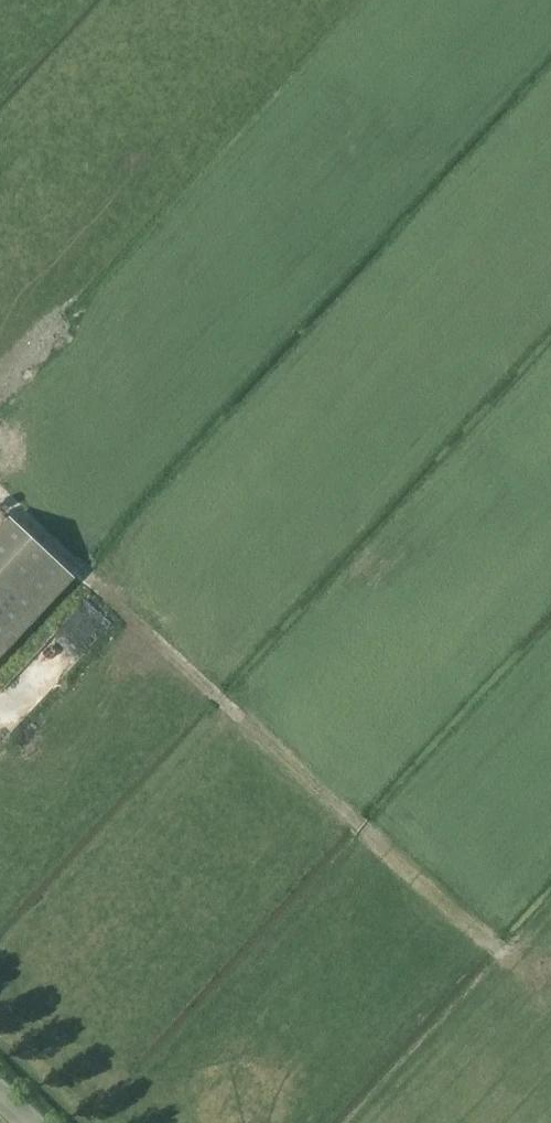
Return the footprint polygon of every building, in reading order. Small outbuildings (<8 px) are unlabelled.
[(0,527),(0,656),(73,577),(9,517),(0,527)]
